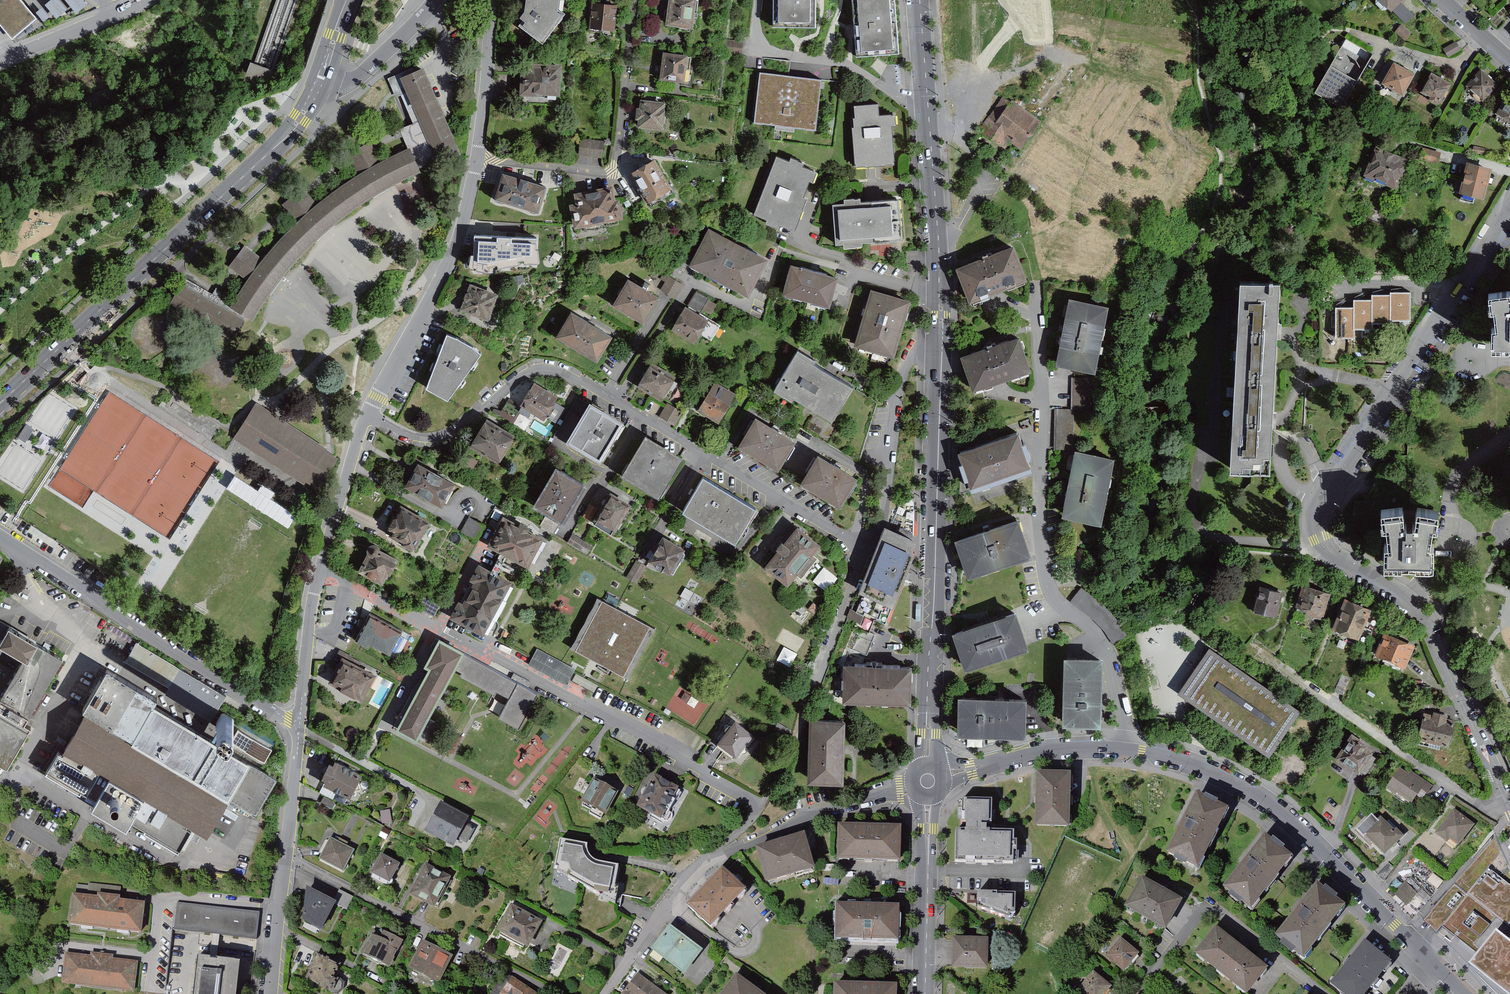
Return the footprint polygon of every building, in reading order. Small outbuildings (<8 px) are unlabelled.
[(13,39),(37,19),(21,0),(0,0),(0,24),(13,39)] [(58,0),(51,0),(45,5),(57,19),(67,10),(58,0)] [(76,14),(87,5),(83,0),(65,0),(76,14)] [(527,15),(521,25),(547,44),(567,16),(562,12),(564,0),(530,0),(527,15)] [(666,28),(693,31),(697,0),(669,0),(666,28)] [(772,29),(817,30),(817,0),(772,0),(772,29)] [(856,60),(902,56),(897,0),(851,0),(856,60)] [(1374,2),(1384,12),(1390,6),(1394,10),(1395,10),(1408,23),(1416,15),(1402,2),(1404,0),(1376,0),(1374,2)] [(617,7),(592,5),(589,31),(614,33),(617,7)] [(41,9),(36,13),(44,22),(49,18),(41,9)] [(1413,34),(1403,25),(1397,33),(1407,41),(1413,34)] [(745,42),(725,40),(724,52),(744,54),(745,42)] [(1374,55),(1347,40),(1316,93),(1344,109),(1374,55)] [(1463,51),(1458,43),(1446,50),(1450,58),(1463,51)] [(688,57),(663,55),(660,83),(685,85),(688,57)] [(232,302),(187,278),(171,304),(235,340),(245,316),(256,320),(264,305),(273,290),(290,268),(310,245),(328,229),(348,212),(372,196),(396,183),(423,172),(420,167),(440,158),(462,148),(424,61),(388,77),(411,132),(415,140),(383,156),(377,147),(374,141),(372,138),(359,145),(348,151),(353,162),(357,169),(317,200),(308,191),(303,185),(292,194),(283,203),(289,210),(296,218),(262,256),(253,249),(244,243),(236,253),(229,262),(238,270),(247,277),(232,302)] [(252,63),(242,89),(277,78),(279,73),(275,72),(268,69),(261,66),(252,63)] [(1416,75),(1398,65),(1387,83),(1405,94),(1416,75)] [(559,100),(560,68),(529,67),(529,71),(520,71),(519,98),(559,100)] [(1499,85),(1484,72),(1470,87),(1486,100),(1499,85)] [(826,81),(758,73),(752,123),(820,131),(826,81)] [(1452,85),(1435,75),(1426,92),(1434,96),(1432,100),(1441,105),(1452,85)] [(1011,105),(1003,99),(980,130),(1003,148),(1009,140),(1021,149),(1040,123),(1013,103),(1011,105)] [(667,105),(641,102),(638,130),(664,133),(667,105)] [(854,119),(857,168),(895,166),(893,127),(897,127),(896,116),(892,116),(881,117),(880,106),(855,108),(856,119),(854,119)] [(581,138),(579,154),(602,157),(603,157),(605,141),(581,138)] [(1489,150),(1475,147),(1474,154),(1488,156),(1489,150)] [(1409,162),(1379,150),(1368,176),(1398,188),(1409,162)] [(1443,155),(1425,150),(1422,159),(1440,164),(1443,155)] [(819,172),(776,156),(754,214),(796,231),(819,172)] [(673,194),(655,163),(630,178),(648,209),(673,194)] [(1489,170),(1469,165),(1460,199),(1473,202),(1474,196),(1482,198),(1489,170)] [(547,187),(504,174),(496,200),(540,213),(547,187)] [(575,204),(579,223),(628,213),(624,194),(620,195),(617,180),(579,188),(581,198),(574,199),(575,204)] [(901,201),(836,205),(839,245),(904,240),(901,201)] [(767,260),(709,229),(689,266),(748,297),(767,260)] [(468,235),(466,261),(478,261),(479,270),(516,261),(528,261),(527,236),(468,235)] [(1017,246),(958,268),(971,302),(1003,290),(1030,279),(1017,246)] [(830,309),(838,278),(791,265),(782,296),(830,309)] [(665,271),(662,277),(667,280),(662,288),(677,297),(685,283),(665,271)] [(648,323),(663,297),(630,278),(616,304),(648,323)] [(472,283),(462,310),(491,320),(501,294),(472,283)] [(896,356),(913,299),(871,288),(855,345),(896,356)] [(1279,289),(1239,288),(1231,469),(1271,471),(1279,289)] [(1410,320),(1410,293),(1390,293),(1390,296),(1390,320),(1410,320)] [(1486,296),(1487,310),(1491,310),(1493,327),(1489,327),(1488,337),(1488,342),(1501,342),(1509,342),(1509,304),(1509,294),(1486,296)] [(1390,320),(1390,296),(1372,296),(1372,301),(1372,324),(1390,324),(1390,320)] [(1107,307),(1071,300),(1060,364),(1095,370),(1107,307)] [(1372,324),(1372,301),(1354,301),(1354,309),(1354,330),(1372,330),(1372,324)] [(690,303),(676,326),(701,341),(714,318),(690,303)] [(571,308),(556,334),(600,359),(614,333),(571,308)] [(1354,330),(1354,309),(1336,309),(1336,339),(1353,339),(1354,330)] [(448,335),(428,389),(450,399),(485,353),(469,343),(448,335)] [(1023,337),(963,357),(974,391),(1034,372),(1023,337)] [(799,354),(778,390),(815,412),(834,424),(856,388),(799,354)] [(683,373),(656,359),(641,384),(668,398),(683,373)] [(1056,409),(1055,448),(1073,449),(1074,412),(1090,412),(1091,377),(1074,377),(1073,410),(1056,409)] [(703,408),(724,420),(740,392),(719,380),(703,408)] [(545,421),(559,398),(534,382),(520,406),(545,421)] [(834,424),(815,412),(804,430),(860,463),(879,401),(856,388),(834,424)] [(232,438),(312,488),(336,450),(327,445),(256,400),(232,438)] [(667,403),(660,418),(676,425),(683,410),(667,403)] [(604,463),(627,424),(592,404),(569,443),(604,463)] [(513,422),(518,412),(506,405),(500,414),(513,422)] [(1397,469),(1383,469),(1367,503),(1357,503),(1356,537),(1370,537),(1370,549),(1385,550),(1386,545),(1389,545),(1387,528),(1384,528),(1382,511),(1405,508),(1406,523),(1418,523),(1421,508),(1443,512),(1464,438),(1410,410),(1410,456),(1397,456),(1397,469)] [(503,459),(519,433),(490,416),(474,442),(503,459)] [(776,470),(794,440),(754,416),(736,446),(776,470)] [(17,438),(25,443),(34,430),(26,425),(17,438)] [(42,433),(34,446),(42,451),(50,438),(42,433)] [(1021,434),(962,455),(973,487),(1033,466),(1021,434)] [(687,460),(649,437),(625,477),(663,500),(687,460)] [(1115,459),(1076,452),(1063,518),(1102,526),(1115,459)] [(858,477),(818,454),(800,484),(840,508),(858,477)] [(459,478),(421,459),(408,484),(447,503),(459,478)] [(587,480),(559,463),(535,504),(563,521),(587,480)] [(235,475),(227,488),(288,528),(297,515),(271,498),(275,492),(262,484),(258,490),(235,475)] [(759,508),(705,477),(685,511),(739,542),(759,508)] [(635,501),(617,492),(604,517),(621,526),(635,501)] [(430,519),(404,504),(390,531),(416,545),(430,519)] [(600,509),(592,504),(585,517),(592,521),(600,509)] [(1405,508),(1382,511),(1384,528),(1387,528),(1389,545),(1386,545),(1385,550),(1385,566),(1399,566),(1427,566),(1437,567),(1438,546),(1434,546),(1437,529),(1440,530),(1443,512),(1421,508),(1418,523),(1406,523),(1405,508)] [(497,510),(492,518),(499,522),(504,513),(497,510)] [(486,524),(471,516),(462,532),(477,540),(486,524)] [(496,543),(531,562),(544,537),(509,519),(496,543)] [(823,538),(799,519),(765,561),(789,580),(823,538)] [(1021,521),(960,542),(972,578),(1022,561),(1034,557),(1021,521)] [(872,561),(858,594),(864,597),(860,607),(852,627),(856,628),(870,634),(876,620),(885,624),(904,578),(915,551),(911,549),(914,540),(885,528),(872,561)] [(593,545),(575,534),(570,542),(588,553),(593,545)] [(692,547),(670,534),(656,558),(678,571),(692,547)] [(392,571),(399,558),(381,549),(381,547),(381,545),(380,543),(378,542),(376,542),(374,542),(372,543),(371,545),(370,547),(370,549),(371,552),(362,569),(384,580),(390,570),(392,571)] [(649,566),(639,560),(628,577),(638,583),(649,566)] [(517,582),(485,565),(478,580),(482,582),(469,606),(465,603),(458,618),(489,634),(517,582)] [(1083,588),(1070,602),(1095,621),(1104,631),(1114,646),(1130,635),(1113,611),(1083,588)] [(1329,596),(1305,588),(1298,609),(1309,612),(1308,616),(1321,620),(1329,596)] [(1283,595),(1260,589),(1255,609),(1277,615),(1283,595)] [(660,628),(601,596),(574,647),(632,679),(660,628)] [(1372,607),(1349,598),(1336,628),(1358,638),(1372,607)] [(802,624),(810,613),(800,605),(791,615),(802,624)] [(403,631),(372,614),(359,639),(370,645),(372,642),(392,652),(403,631)] [(1018,614),(956,635),(968,671),(1030,651),(1029,646),(1018,614)] [(10,628),(0,621),(0,643),(1,644),(10,628)] [(34,642),(10,628),(1,644),(25,658),(34,642)] [(849,647),(868,655),(876,636),(870,634),(856,628),(849,647)] [(1415,646),(1386,633),(1377,652),(1406,665),(1415,646)] [(0,700),(0,701),(29,718),(64,659),(34,642),(25,658),(0,700)] [(226,696),(136,643),(125,662),(169,688),(165,695),(211,722),(226,696)] [(541,696),(442,643),(429,668),(433,670),(401,731),(418,741),(456,671),(463,675),(461,679),(496,697),(498,693),(512,701),(501,720),(522,731),(541,696)] [(791,665),(796,652),(783,647),(778,660),(791,665)] [(577,670),(539,649),(530,665),(569,685),(577,670)] [(850,654),(845,667),(845,692),(837,692),(832,701),(844,708),(844,702),(909,704),(911,669),(864,667),(865,659),(850,654)] [(1298,710),(1224,659),(1195,702),(1268,753),(1298,710)] [(375,676),(345,660),(334,681),(363,697),(375,676)] [(1068,661),(1066,727),(1101,728),(1103,662),(1068,661)] [(260,813),(281,777),(254,761),(254,760),(155,702),(159,696),(106,666),(81,708),(88,712),(64,753),(58,750),(47,770),(96,798),(90,807),(127,829),(132,820),(147,795),(172,810),(171,812),(196,826),(211,835),(233,797),(260,813)] [(1352,679),(1342,675),(1336,690),(1345,694),(1352,679)] [(673,696),(666,708),(695,725),(708,704),(685,690),(679,700),(673,696)] [(1437,701),(1416,696),(1415,704),(1436,708),(1437,701)] [(1007,701),(960,700),(958,735),(1027,737),(1028,702),(1007,701)] [(0,701),(0,765),(7,769),(31,728),(25,724),(29,718),(0,701)] [(232,718),(225,714),(224,713),(222,714),(221,715),(216,722),(215,724),(216,726),(217,728),(222,732),(225,733),(228,733),(230,732),(234,726),(235,723),(234,720),(232,718)] [(1446,716),(1435,713),(1434,718),(1425,715),(1419,739),(1449,746),(1455,722),(1445,720),(1446,716)] [(1168,720),(1156,717),(1157,723),(1173,726),(1168,720)] [(844,720),(811,720),(811,779),(843,779),(844,720)] [(751,732),(736,721),(721,741),(736,752),(751,732)] [(358,730),(353,728),(349,731),(347,736),(350,740),(355,742),(359,739),(361,734),(358,730)] [(273,749),(239,729),(231,742),(266,762),(273,749)] [(1369,744),(1354,733),(1339,754),(1366,773),(1376,759),(1371,755),(1374,751),(1367,747),(1369,744)] [(362,775),(337,763),(335,767),(332,765),(325,778),(329,780),(327,785),(352,797),(362,775)] [(1432,789),(1403,769),(1389,789),(1397,795),(1398,793),(1413,803),(1418,796),(1424,801),(1432,789)] [(1072,776),(1040,775),(1039,800),(1038,827),(1070,828),(1071,791),(1072,776)] [(676,788),(655,776),(639,805),(660,817),(676,788)] [(615,793),(594,781),(582,802),(603,813),(615,793)] [(1229,812),(1198,797),(1169,855),(1200,871),(1218,835),(1229,812)] [(337,804),(325,798),(323,800),(322,803),(334,810),(337,804)] [(957,831),(957,863),(1016,864),(1016,852),(1019,852),(1019,842),(1016,842),(1017,832),(990,831),(990,824),(993,824),(994,800),(964,800),(963,824),(968,824),(968,831),(957,831)] [(471,820),(444,806),(429,834),(456,848),(471,820)] [(1474,825),(1456,812),(1438,834),(1456,848),(1474,825)] [(1380,822),(1373,814),(1357,830),(1365,838),(1367,836),(1386,854),(1403,837),(1398,831),(1396,833),(1383,819),(1380,822)] [(904,827),(844,825),(843,857),(903,859),(904,827)] [(805,836),(759,849),(769,881),(814,868),(805,836)] [(1266,837),(1225,889),(1253,912),(1278,881),(1295,859),(1266,837)] [(354,850),(330,838),(319,859),(343,871),(354,850)] [(587,846),(560,841),(555,869),(558,869),(558,872),(620,908),(624,888),(616,886),(621,865),(598,860),(593,859),(591,855),(591,849),(587,849),(587,846)] [(397,864),(381,855),(372,871),(388,880),(397,864)] [(452,881),(428,868),(413,897),(437,910),(452,881)] [(1475,976),(1498,993),(1509,993),(1509,941),(1498,932),(1504,924),(1509,928),(1509,927),(1509,886),(1489,870),(1468,897),(1453,885),(1425,922),(1437,936),(1475,976)] [(743,891),(722,871),(689,905),(710,925),(743,891)] [(1410,879),(1396,893),(1406,903),(1420,889),(1410,879)] [(1181,901),(1143,880),(1128,908),(1166,929),(1181,901)] [(87,895),(88,887),(77,886),(76,894),(87,895)] [(302,887),(298,922),(321,934),(336,904),(302,887)] [(1287,928),(1277,940),(1305,961),(1329,930),(1346,908),(1319,887),(1287,928)] [(343,891),(336,904),(348,910),(355,898),(343,891)] [(1016,895),(979,894),(978,909),(1010,920),(1011,916),(1016,916),(1016,895)] [(99,899),(74,896),(71,924),(141,932),(144,905),(119,902),(120,898),(99,896),(99,899)] [(261,914),(178,904),(175,933),(218,938),(257,942),(261,914)] [(901,908),(841,906),(840,938),(900,940),(901,908)] [(538,923),(510,907),(497,930),(526,946),(538,923)] [(1266,968),(1215,928),(1195,954),(1246,993),(1266,968)] [(700,952),(670,929),(653,950),(684,974),(700,952)] [(400,941),(384,932),(380,939),(371,935),(362,952),(388,965),(400,941)] [(991,941),(959,940),(958,968),(991,968),(991,941)] [(1137,953),(1121,940),(1107,957),(1124,970),(1137,953)] [(451,956),(423,942),(411,966),(438,980),(451,956)] [(1331,986),(1340,993),(1369,993),(1393,965),(1365,943),(1331,986)] [(93,959),(68,957),(64,984),(135,992),(138,965),(113,962),(113,959),(93,956),(93,959)] [(240,963),(215,961),(198,959),(194,993),(237,993),(240,963)] [(319,960),(308,982),(332,993),(340,993),(344,985),(335,981),(340,970),(319,960)] [(1092,972),(1078,988),(1085,993),(1102,993),(1109,986),(1092,972)] [(505,975),(492,993),(533,993),(505,975)] [(638,976),(624,993),(662,993),(638,976)] [(737,979),(725,993),(758,993),(737,979)]
